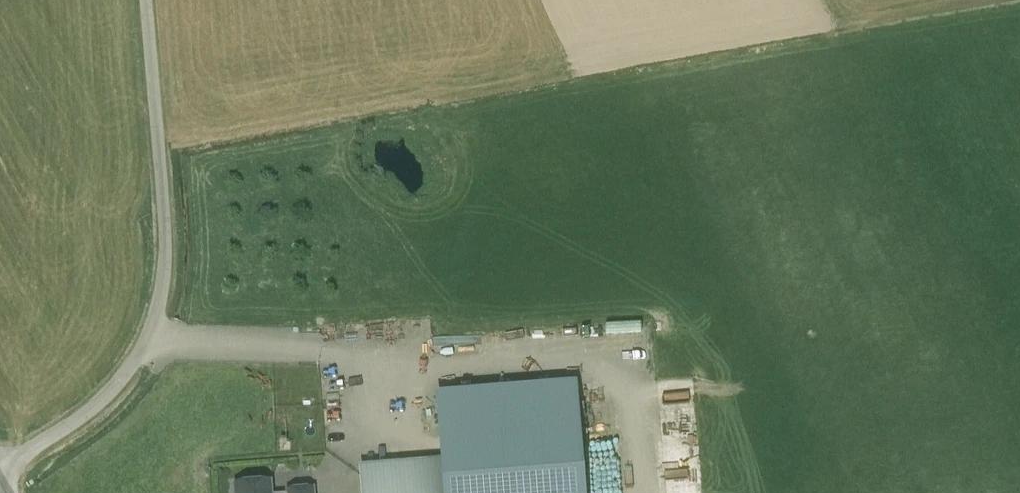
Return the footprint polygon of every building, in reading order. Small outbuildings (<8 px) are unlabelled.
[(577,404),(437,415),(441,461),(360,467),(362,492),(585,492),(577,404)] [(270,483),(234,485),(235,492),(271,492),(270,483)]
